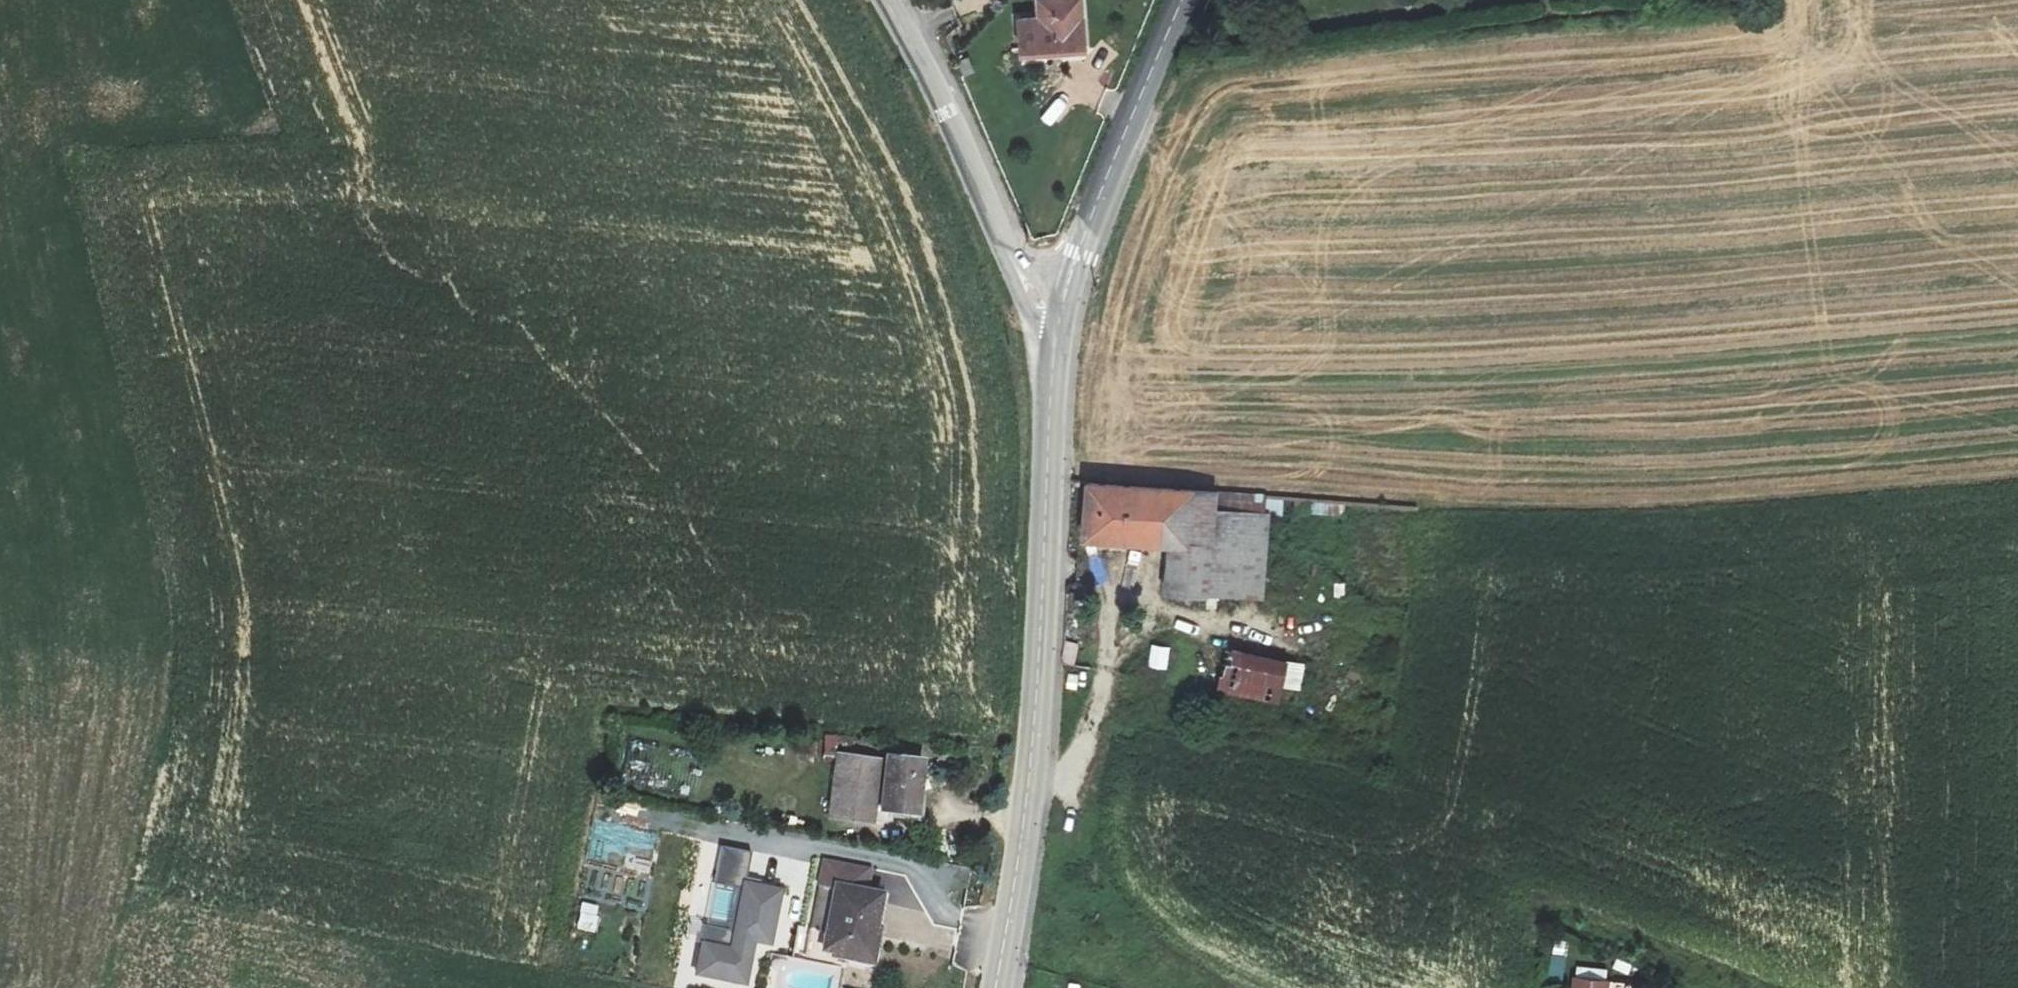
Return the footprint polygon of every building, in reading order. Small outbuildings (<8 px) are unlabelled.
[(1020,59),(1087,55),(1084,0),(1037,0),(1038,19),(1018,20),(1020,59)] [(1048,125),(1067,106),(1059,97),(1040,116),(1048,125)] [(1088,478),(1087,541),(1166,549),(1168,591),(1263,599),(1270,493),(1088,478)] [(1167,669),(1170,646),(1150,644),(1148,667),(1167,669)] [(1220,699),(1264,702),(1287,704),(1290,659),(1269,657),(1223,655),(1220,699)] [(880,760),(837,755),(829,821),(873,826),(874,812),(920,817),(927,755),(881,750),(880,760)] [(704,943),(698,974),(746,983),(755,940),(771,943),(782,888),(743,880),(749,853),(725,848),(718,881),(742,885),(730,948),(704,943)] [(837,885),(824,953),(875,964),(889,895),(866,891),(870,869),(825,860),(820,881),(837,885)]
